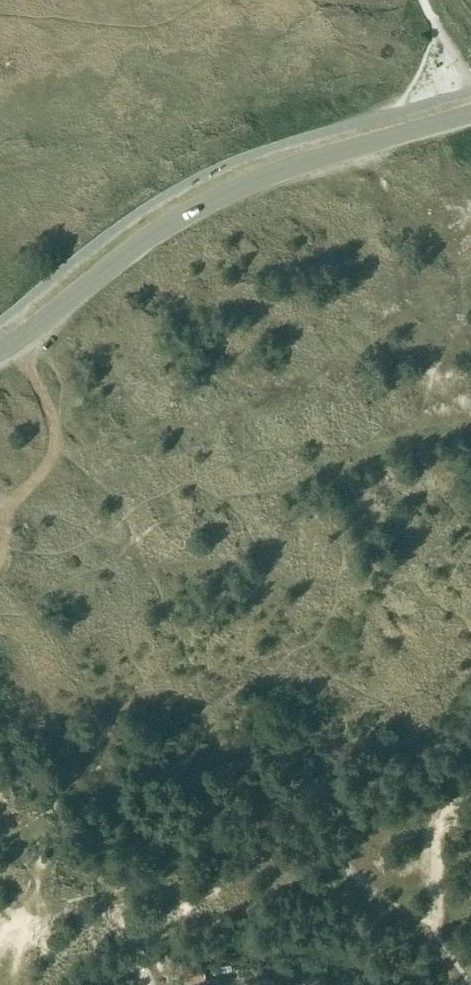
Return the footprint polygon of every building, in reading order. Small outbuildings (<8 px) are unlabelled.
[(199,977),(197,968),(181,971),(182,980),(199,977)]
